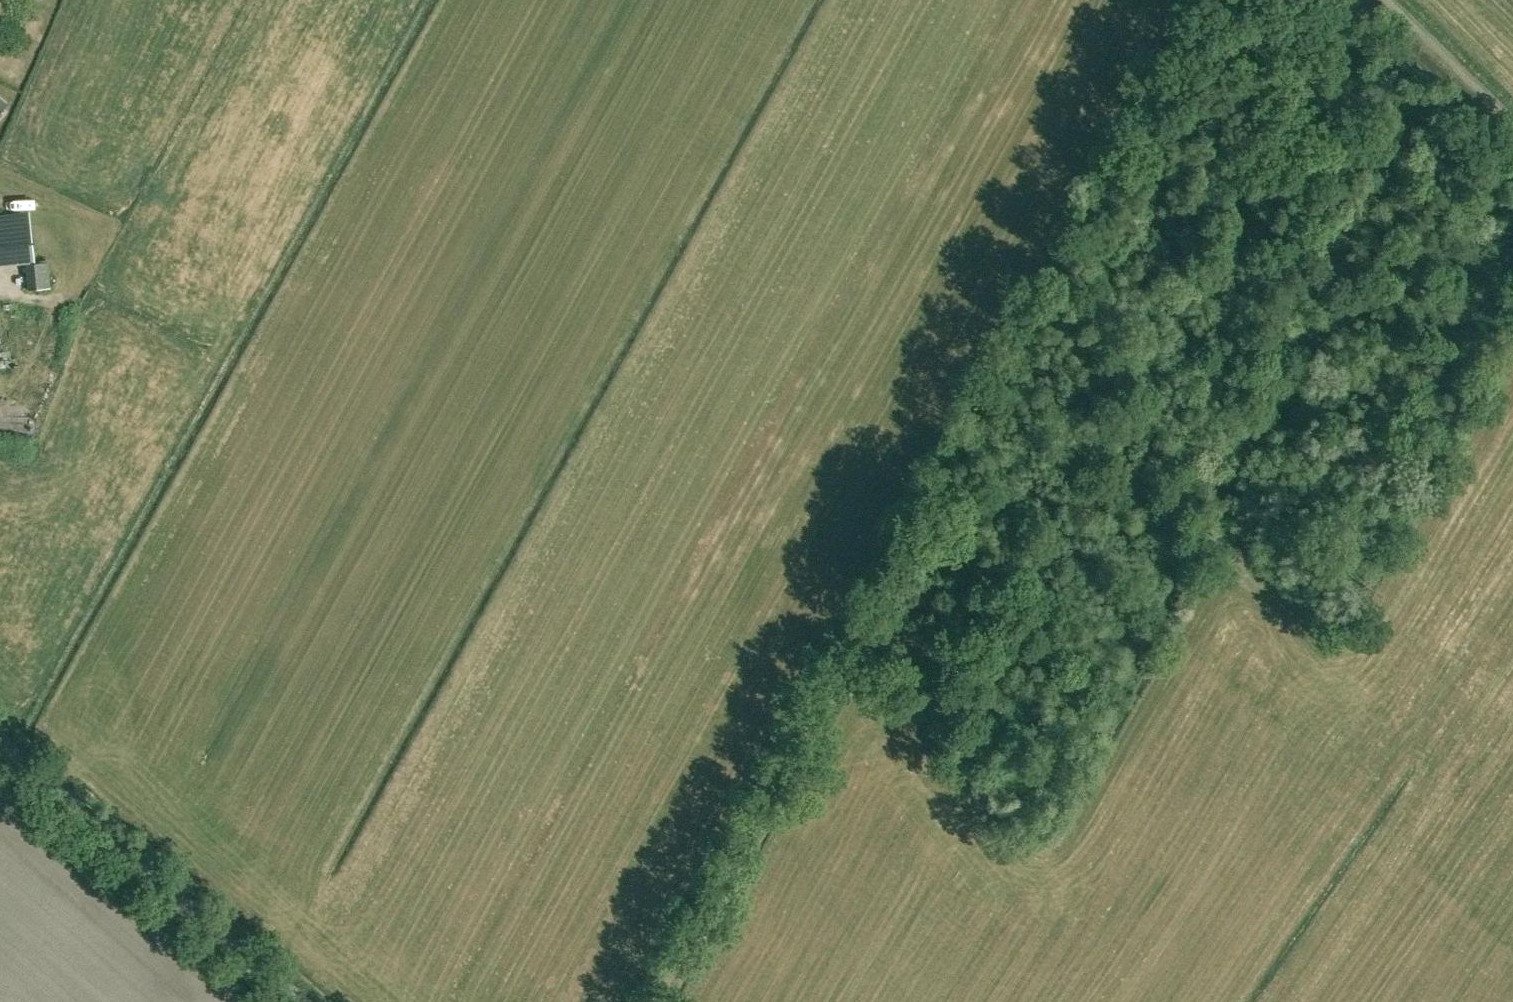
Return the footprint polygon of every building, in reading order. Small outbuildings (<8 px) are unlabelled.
[(30,279),(48,277),(46,256),(35,256),(32,225),(9,227),(9,216),(0,216),(0,262),(28,260),(30,279)]
